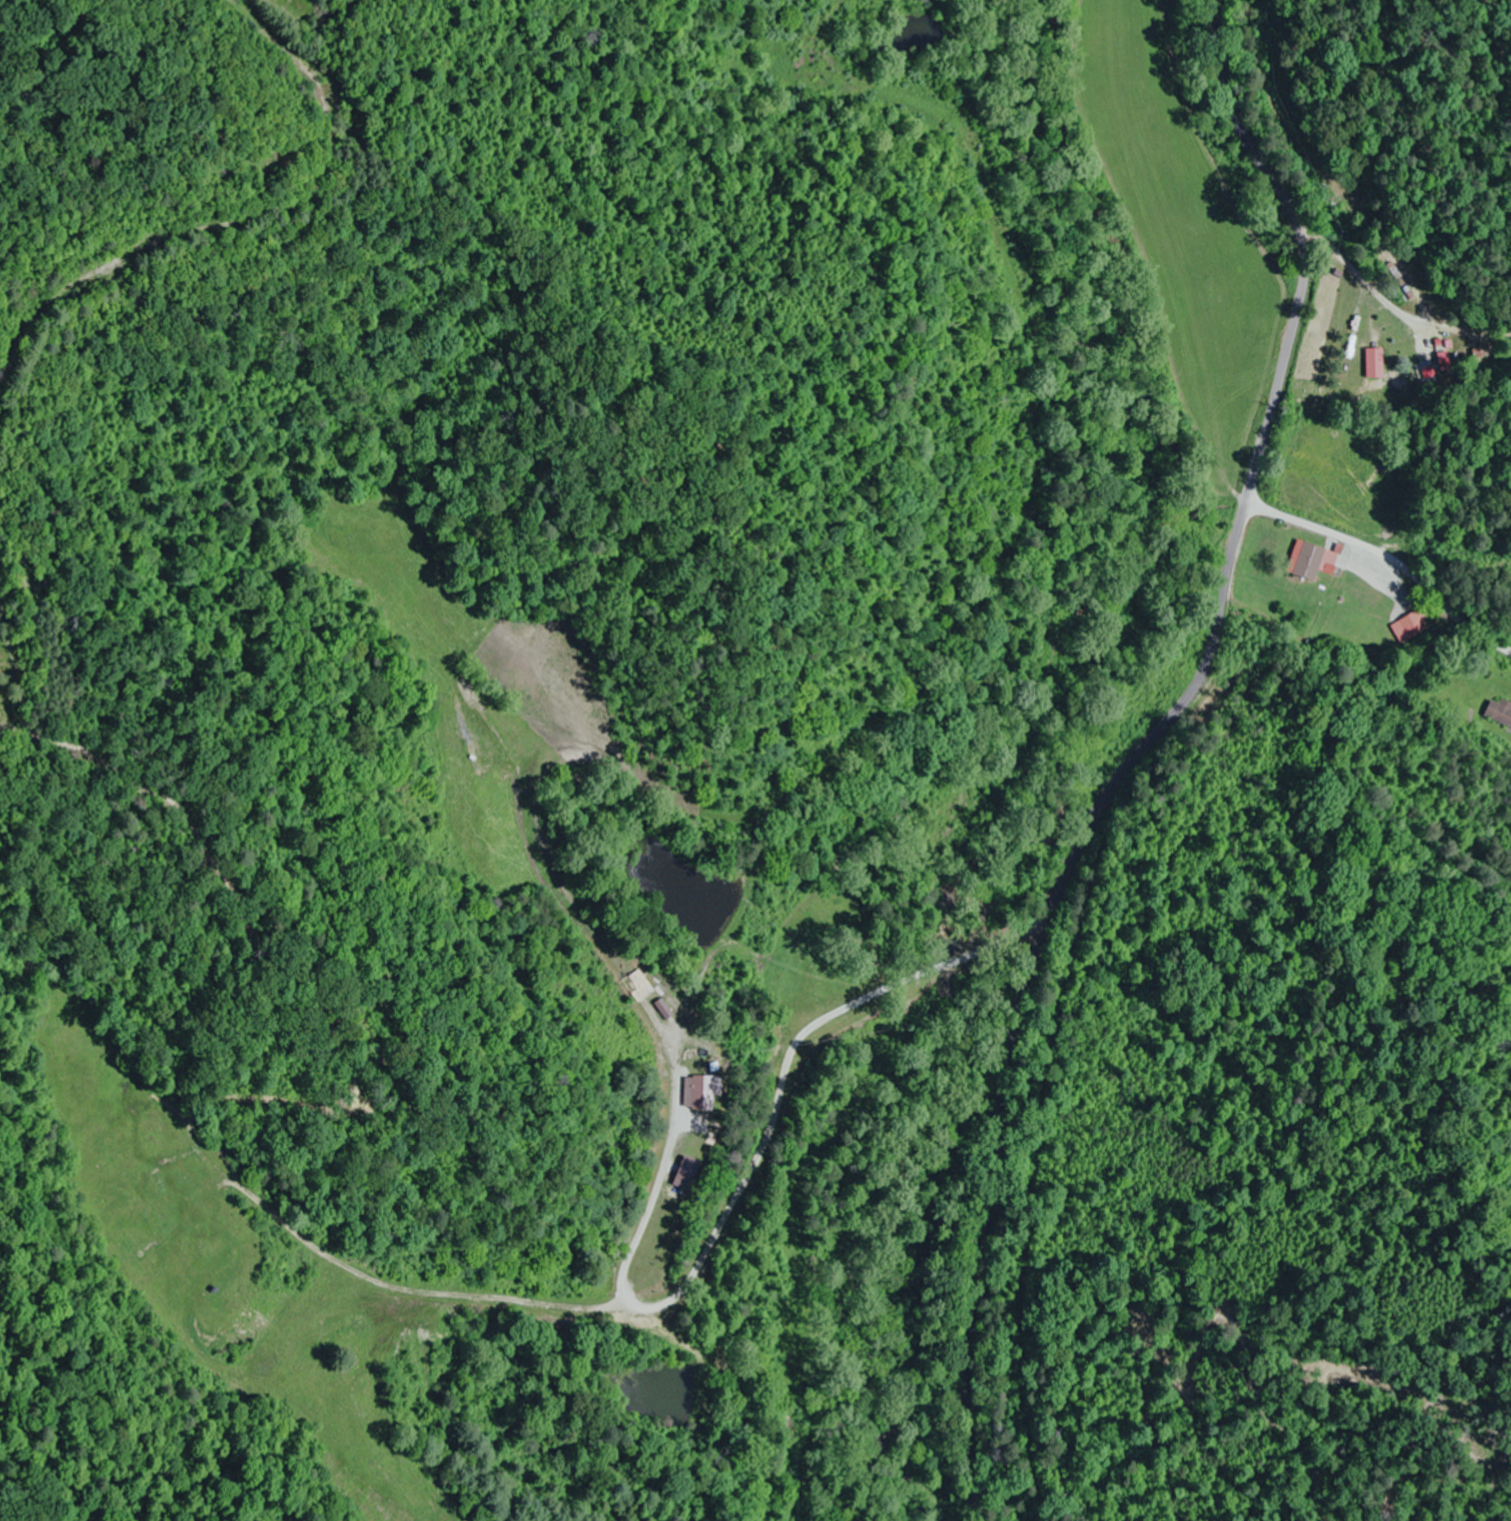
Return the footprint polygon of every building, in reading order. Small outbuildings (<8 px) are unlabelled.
[(1422,342),(1427,370),(1447,366),(1442,338),(1422,342)] [(1461,348),(1470,370),(1487,363),(1477,341),(1461,348)] [(1333,574),(1342,545),(1334,543),(1332,550),(1296,539),(1286,572),(1315,580),(1319,570),(1333,574)] [(1426,616),(1420,607),(1389,625),(1400,644),(1427,628),(1421,618),(1426,616)] [(714,1111),(714,1076),(693,1076),(693,1111),(714,1111)]
